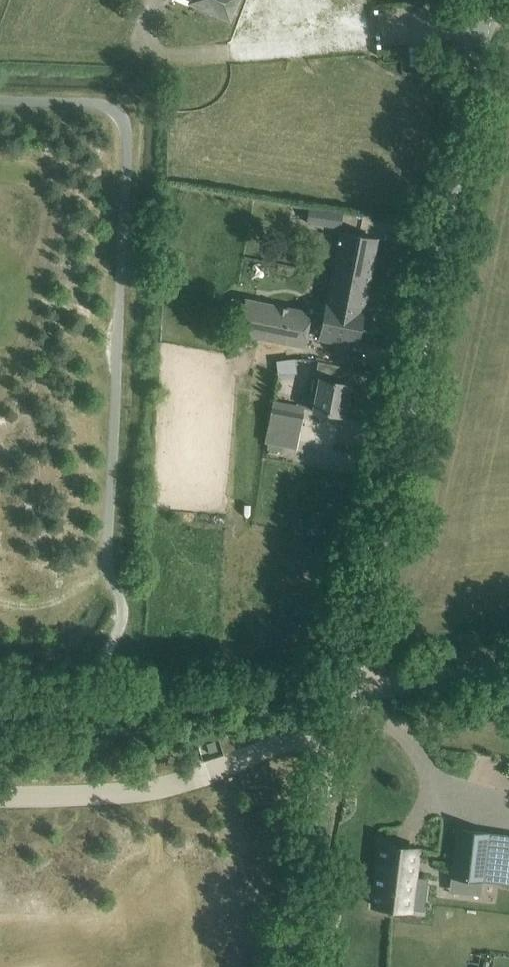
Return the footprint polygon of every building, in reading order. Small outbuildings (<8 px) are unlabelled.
[(196,3),(228,17),(235,0),(191,0),(190,1),(196,3)] [(310,208),(307,222),(340,227),(342,212),(310,208)] [(376,239),(341,232),(327,302),(326,302),(319,338),(334,341),(356,345),(363,310),(362,309),(376,239)] [(242,312),(238,333),(284,342),(303,346),(310,313),(290,309),(245,300),(242,312)] [(297,376),(298,364),(299,364),(300,360),(293,359),(293,363),(277,361),(275,374),(297,376)] [(351,365),(331,361),(330,364),(318,361),(312,391),(316,392),(312,410),(342,416),(348,385),(347,385),(351,365)] [(272,406),(265,441),(267,441),(267,443),(283,446),(296,449),(303,412),(272,406)] [(448,891),(468,894),(483,895),(484,882),(508,884),(508,835),(456,829),(448,891)] [(374,906),(410,910),(417,849),(381,845),(374,906)]
